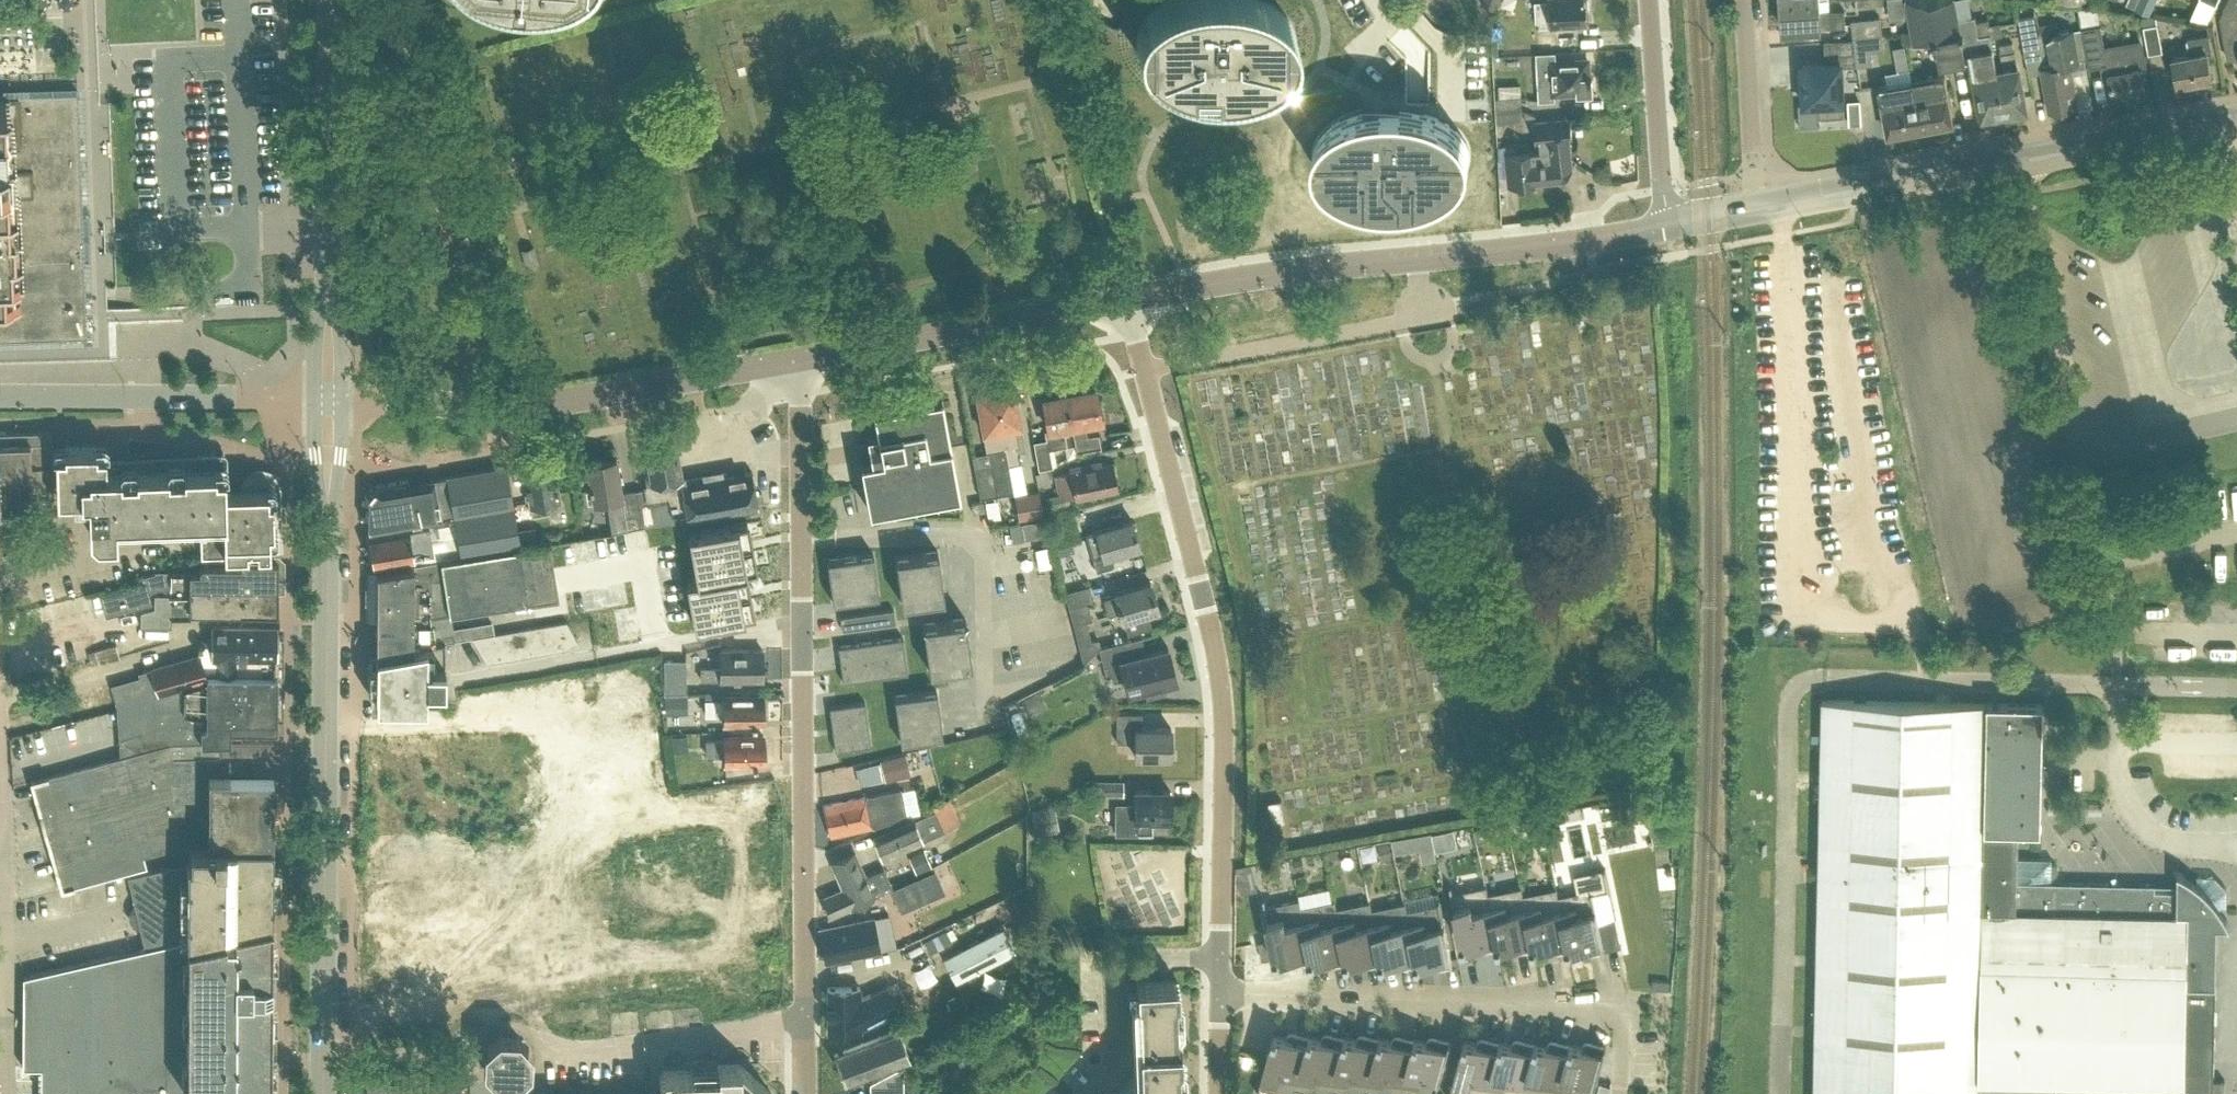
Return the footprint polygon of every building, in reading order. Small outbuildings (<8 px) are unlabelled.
[(513,18),(519,18),(525,18),(525,19),(526,19),(526,20),(527,20),(527,19),(528,19),(528,18),(534,18),(540,18),(540,19),(541,19),(542,19),(542,18),(543,18),(543,17),(549,17),(555,15),(555,16),(555,17),(556,17),(557,17),(557,16),(557,15),(564,13),(570,11),(570,12),(571,12),(572,12),(573,11),(573,10),(579,8),(584,4),(584,5),(585,5),(586,5),(587,5),(587,4),(587,3),(591,0),(457,0),(462,3),(468,6),(468,7),(469,8),(470,7),(476,9),(481,11),(481,12),(482,13),(483,13),(483,12),(484,12),(490,14),(496,15),(496,16),(497,16),(497,17),(498,17),(498,16),(499,16),(504,17),(510,17),(510,18),(510,19),(511,19),(512,19),(513,19),(513,18)] [(1166,1),(1160,4),(1155,8),(1150,12),(1146,16),(1142,21),(1139,27),(1137,33),(1136,39),(1137,45),(1139,51),(1142,57),(1145,62),(1150,66),(1155,70),(1160,73),(1166,77),(1172,79),(1178,81),(1184,83),(1190,85),(1196,86),(1209,87),(1222,87),(1228,87),(1234,86),(1240,85),(1247,83),(1253,82),(1259,79),(1265,77),(1270,74),(1275,70),(1280,66),(1285,62),(1289,57),(1292,51),(1293,45),(1294,39),(1292,27),(1289,21),(1285,16),(1280,12),(1275,8),(1270,4),(1265,1),(1263,0),(1168,0),(1166,1)] [(1549,0),(1536,1),(1537,25),(1556,24),(1556,27),(1567,27),(1567,24),(1586,23),(1586,10),(1588,10),(1588,0),(1549,0)] [(1781,1),(1783,28),(1821,26),(1821,25),(1845,24),(1844,9),(1820,10),(1820,0),(1797,0),(1781,1)] [(1955,0),(1905,0),(1911,29),(1902,30),(1904,43),(1928,39),(1929,46),(1936,45),(1940,63),(1966,58),(1955,0)] [(1996,71),(1989,34),(2003,32),(2001,20),(1990,22),(1989,17),(1977,19),(1976,14),(1972,15),(1969,0),(1955,0),(1966,58),(1972,57),(1982,115),(2003,111),(1995,71),(1996,71)] [(2156,0),(2139,0),(2136,7),(2150,13),(2156,0)] [(2221,16),(2228,58),(2236,56),(2236,0),(2228,0),(2221,16)] [(2157,13),(2142,15),(2143,18),(2147,39),(2149,52),(2163,49),(2158,22),(2157,13)] [(1854,34),(1883,32),(1881,15),(1853,18),(1854,34)] [(2112,94),(2145,88),(2141,66),(2147,65),(2143,45),(2119,49),(2120,50),(2106,53),(2100,23),(2081,27),(2088,66),(2100,63),(2102,73),(2108,71),(2112,94)] [(2080,65),(2073,29),(2061,32),(2050,40),(2049,37),(2023,41),(2028,73),(2041,71),(2048,109),(2077,103),(2070,67),(2080,65)] [(1885,47),(1883,32),(1854,34),(1858,64),(1873,62),(1872,49),(1885,47)] [(2177,82),(2211,76),(2208,55),(2213,54),(2210,33),(2187,37),(2190,53),(2172,56),(2177,82)] [(1831,55),(1832,61),(1807,62),(1810,103),(1817,102),(1817,116),(1844,115),(1840,61),(1853,60),(1852,38),(1830,39),(1831,55)] [(1995,71),(2003,111),(2025,107),(2014,50),(2000,52),(2003,70),(1996,71),(1995,71)] [(1557,60),(1556,51),(1537,52),(1538,80),(1539,100),(1555,99),(1555,94),(1569,94),(1569,91),(1593,90),(1592,73),(1589,74),(1588,59),(1557,60)] [(1931,69),(1931,55),(1904,55),(1904,68),(1931,69)] [(1912,79),(1921,126),(1952,120),(1946,88),(1948,88),(1945,73),(1912,79)] [(1887,132),(1921,126),(1912,79),(1877,85),(1880,100),(1882,100),(1887,132)] [(1859,82),(1847,83),(1849,106),(1860,105),(1859,82)] [(12,337),(12,338),(13,338),(13,337),(36,336),(36,337),(37,337),(37,336),(60,335),(60,336),(61,336),(61,335),(84,334),(84,335),(85,335),(85,334),(86,334),(87,334),(87,332),(86,332),(85,310),(86,310),(86,308),(85,308),(84,285),(85,285),(85,284),(84,284),(83,261),(85,261),(85,260),(83,260),(82,237),(84,237),(84,236),(82,236),(82,213),(83,213),(83,212),(82,212),(81,189),(82,189),(82,188),(81,188),(80,165),(81,165),(81,164),(80,164),(79,141),(80,141),(80,139),(79,140),(78,117),(80,117),(80,115),(78,115),(77,93),(79,93),(79,91),(77,91),(77,90),(77,89),(75,89),(75,90),(53,91),(52,90),(51,90),(51,91),(28,92),(28,91),(27,91),(27,92),(4,93),(4,92),(3,92),(3,93),(0,93),(0,337),(12,337)] [(1497,110),(1522,108),(1521,95),(1496,96),(1497,110)] [(1316,142),(1314,154),(1316,165),(1322,175),(1330,183),(1339,189),(1352,195),(1365,198),(1378,201),(1392,201),(1406,201),(1419,198),(1432,194),(1445,189),(1454,183),(1455,182),(1462,175),(1468,165),(1470,154),(1468,142),(1462,133),(1454,125),(1452,123),(1451,122),(1433,113),(1432,113),(1430,112),(1419,109),(1406,107),(1392,106),(1378,107),(1365,109),(1352,113),(1339,118),(1330,125),(1322,133),(1316,142)] [(1536,178),(1536,177),(1557,175),(1560,178),(1575,159),(1572,156),(1570,138),(1573,138),(1571,116),(1534,120),(1536,142),(1541,142),(1542,148),(1533,148),(1536,178)] [(1536,178),(1533,148),(1529,149),(1529,141),(1498,144),(1494,145),(1495,156),(1499,156),(1506,156),(1509,185),(1537,182),(1536,177),(1536,178)] [(537,259),(533,246),(522,249),(525,263),(526,265),(538,262),(537,259)] [(994,387),(1008,463),(1018,462),(1015,446),(1018,445),(1014,425),(1020,424),(1013,383),(994,387)] [(1065,392),(1071,425),(1075,443),(1076,449),(1100,445),(1097,431),(1086,433),(1084,423),(1103,420),(1099,400),(1096,401),(1094,386),(1065,392)] [(1012,490),(1008,463),(994,387),(975,390),(986,451),(988,451),(990,462),(974,465),(980,496),(1012,490)] [(1071,425),(1065,392),(1062,392),(1059,389),(1056,388),(1054,388),(1051,389),(1049,390),(1048,391),(1047,393),(1046,395),(1042,396),(1048,428),(1044,428),(1045,437),(1032,439),(1037,467),(1052,464),(1049,447),(1066,444),(1063,426),(1071,425)] [(959,493),(941,396),(872,409),(876,433),(866,434),(867,441),(858,443),(861,459),(858,460),(868,509),(959,493)] [(54,495),(52,439),(52,428),(19,429),(0,430),(0,498),(54,495)] [(638,489),(643,526),(668,522),(688,519),(733,510),(758,506),(752,471),(727,475),(682,483),(675,445),(674,437),(644,443),(646,451),(651,481),(646,482),(647,488),(638,489)] [(61,452),(56,452),(58,496),(63,496),(69,496),(82,495),(88,495),(88,502),(86,502),(86,514),(89,514),(89,531),(97,538),(116,537),(116,532),(115,520),(108,520),(108,514),(106,514),(105,469),(105,456),(105,450),(96,450),(96,442),(64,444),(64,452),(61,452)] [(215,449),(199,449),(199,452),(199,453),(200,490),(224,489),(223,452),(215,452),(215,449)] [(139,464),(129,465),(131,531),(154,530),(152,451),(139,451),(139,464)] [(163,451),(152,451),(154,530),(178,530),(175,453),(174,453),(175,463),(164,463),(163,451)] [(187,453),(175,453),(178,530),(201,529),(202,529),(200,490),(199,453),(199,452),(198,452),(198,466),(188,466),(187,453)] [(116,468),(105,469),(106,514),(108,514),(108,520),(115,520),(116,532),(131,531),(129,465),(128,456),(129,455),(128,455),(127,455),(115,455),(116,468)] [(606,499),(612,531),(643,526),(638,489),(621,492),(615,456),(586,461),(593,501),(606,499)] [(1040,505),(1042,514),(1071,507),(1069,497),(1075,495),(1075,497),(1117,488),(1111,462),(1095,466),(1094,461),(1069,466),(1070,472),(1055,475),(1059,493),(1049,495),(1050,503),(1041,505),(1040,505)] [(374,488),(369,494),(369,529),(432,518),(433,523),(454,520),(460,555),(520,545),(506,465),(446,475),(447,479),(434,481),(433,478),(374,488)] [(535,471),(535,474),(525,476),(531,513),(547,510),(546,503),(559,501),(553,468),(535,471)] [(246,486),(246,488),(224,489),(226,528),(202,529),(201,529),(202,556),(270,553),(270,552),(277,552),(277,550),(275,486),(275,485),(274,483),(273,480),(272,478),(270,476),(268,475),(266,473),(264,473),(261,472),(258,472),(256,473),(254,474),(252,475),(250,477),(248,479),(247,481),(246,483),(246,486)] [(1040,505),(1041,505),(1038,492),(1038,488),(1014,492),(1019,520),(1042,514),(1040,505)] [(224,489),(200,490),(202,529),(226,528),(224,489)] [(971,502),(973,512),(985,509),(983,500),(971,502)] [(26,525),(26,512),(3,512),(3,525),(26,525)] [(698,576),(687,578),(696,627),(752,616),(747,588),(748,587),(745,569),(756,567),(752,548),(751,548),(746,519),(689,529),(698,576)] [(1097,568),(1111,564),(1108,554),(1139,545),(1132,519),(1096,529),(1096,530),(1087,533),(1097,568)] [(1053,531),(1051,532),(1056,546),(1079,539),(1075,525),(1053,531)] [(374,564),(433,554),(429,527),(370,537),(372,549),(369,550),(371,561),(373,560),(374,564)] [(449,615),(556,596),(548,541),(376,569),(376,653),(445,641),(492,633),(490,622),(451,629),(449,615)] [(895,556),(901,602),(943,596),(937,550),(895,556)] [(827,558),(832,601),(878,595),(873,552),(827,558)] [(209,586),(278,587),(278,560),(241,559),(241,564),(203,564),(199,567),(199,571),(170,571),(170,594),(190,594),(190,589),(209,589),(209,586)] [(1146,611),(1157,608),(1157,605),(1158,603),(1156,594),(1154,593),(1150,580),(1114,590),(1116,595),(1104,598),(1108,613),(1120,609),(1122,618),(1124,617),(1128,631),(1150,624),(1146,611)] [(108,614),(151,603),(145,581),(102,592),(108,614)] [(1099,646),(1098,639),(1090,641),(1084,619),(1091,618),(1087,602),(1092,600),(1089,585),(1065,591),(1069,606),(1069,607),(1084,661),(1085,661),(1099,646)] [(277,611),(278,587),(209,586),(209,589),(190,589),(190,594),(170,594),(155,594),(155,607),(140,610),(140,625),(171,625),(171,615),(190,616),(190,610),(277,611)] [(840,615),(842,629),(895,621),(893,608),(840,615)] [(965,617),(922,623),(929,669),(971,663),(965,617)] [(563,648),(577,640),(565,620),(472,636),(486,661),(499,654),(502,659),(514,651),(517,656),(530,649),(533,653),(545,646),(548,651),(561,643),(563,648)] [(247,672),(278,672),(277,657),(277,625),(214,625),(212,627),(212,637),(207,637),(207,642),(198,643),(198,654),(141,670),(148,694),(206,677),(204,670),(208,670),(208,673),(247,673),(247,672)] [(881,639),(886,675),(907,672),(902,636),(881,639)] [(1099,646),(1107,681),(1123,677),(1126,690),(1144,686),(1146,695),(1165,691),(1163,681),(1175,678),(1168,646),(1138,654),(1134,637),(1099,646)] [(864,678),(886,675),(881,639),(859,642),(864,678)] [(445,687),(445,641),(376,653),(376,659),(369,661),(369,690),(375,692),(375,703),(426,704),(426,689),(429,686),(445,687)] [(842,681),(864,678),(859,642),(838,645),(842,681)] [(91,664),(98,662),(120,656),(116,643),(88,651),(91,664)] [(763,678),(762,649),(720,650),(720,665),(699,665),(700,678),(720,677),(720,680),(763,678)] [(664,692),(686,691),(686,659),(664,659),(664,692)] [(119,737),(119,756),(141,750),(169,742),(231,739),(231,727),(273,727),(277,727),(277,717),(277,704),(278,704),(278,672),(247,672),(247,673),(208,673),(208,679),(132,701),(118,705),(119,737)] [(894,695),(900,741),(942,735),(936,689),(894,695)] [(1021,717),(1039,708),(1031,692),(1012,701),(1021,717)] [(724,695),(724,696),(704,697),(704,714),(724,714),(724,724),(744,724),(746,722),(762,721),(762,719),(765,716),(765,709),(762,706),(762,694),(724,695)] [(665,695),(665,713),(681,713),(681,695),(665,695)] [(645,698),(618,698),(618,725),(617,725),(617,730),(645,730),(645,698)] [(2052,861),(2052,856),(2018,856),(2018,830),(2041,830),(2042,801),(2044,703),(2000,702),(1993,702),(1954,701),(1936,701),(1823,698),(1822,772),(1821,784),(1820,855),(1819,885),(1817,956),(1817,968),(1815,1026),(1815,1038),(1814,1093),(2223,1093),(2223,1090),(2224,1078),(2213,1078),(2214,1055),(2217,932),(2217,922),(2229,923),(2228,920),(2226,917),(2225,914),(2223,911),(2221,908),(2219,906),(2227,906),(2227,888),(2215,875),(2197,874),(2197,882),(2194,880),(2191,878),(2189,876),(2186,874),(2183,873),(2180,871),(2180,883),(2052,881),(2052,877),(2053,877),(2054,876),(2055,876),(2056,875),(2057,874),(2058,873),(2058,872),(2059,871),(2059,870),(2059,869),(2059,868),(2059,867),(2058,867),(2058,866),(2058,865),(2057,865),(2057,864),(2056,863),(2055,863),(2055,862),(2054,862),(2053,862),(2052,861)] [(832,727),(867,723),(864,701),(829,706),(832,727)] [(1170,755),(1170,726),(1141,726),(1141,712),(1116,712),(1116,741),(1134,741),(1134,755),(1170,755)] [(870,745),(867,723),(832,727),(835,749),(870,745)] [(687,735),(673,735),(674,751),(687,750),(687,735)] [(705,754),(724,754),(725,765),(745,765),(746,762),(763,762),(763,759),(766,757),(766,749),(763,746),(763,735),(724,735),(724,737),(704,737),(705,754)] [(169,742),(141,750),(119,756),(31,779),(62,887),(145,864),(142,854),(208,835),(209,837),(273,836),(274,772),(273,739),(231,739),(169,742)] [(881,759),(886,779),(910,773),(905,753),(881,759)] [(692,761),(671,762),(672,774),(693,773),(692,761)] [(1122,794),(1123,779),(1100,779),(1101,794),(1122,794)] [(1540,793),(1538,780),(1520,783),(1522,796),(1540,793)] [(1170,818),(1170,789),(1134,789),(1134,803),(1116,802),(1116,831),(1151,831),(1151,817),(1170,818)] [(829,835),(837,833),(872,826),(888,822),(906,816),(901,790),(882,794),(867,797),(866,796),(823,804),(829,835)] [(882,857),(925,838),(960,822),(948,796),(931,804),(934,809),(917,817),(872,835),(882,857)] [(1283,798),(1271,801),(1275,822),(1287,820),(1283,798)] [(272,1090),(270,1090),(270,1089),(272,917),(273,840),(214,840),(214,843),(188,842),(173,847),(176,862),(128,874),(145,945),(23,974),(23,1065),(41,1065),(41,1093),(137,1093),(191,1088),(204,1088),(204,1090),(199,1090),(199,1093),(178,1093),(272,1093),(272,1090)] [(908,854),(916,873),(918,872),(931,865),(923,848),(908,854)] [(864,876),(853,852),(832,861),(844,889),(826,896),(829,915),(875,895),(874,894),(891,886),(883,868),(864,876)] [(1254,864),(1238,867),(1241,880),(1257,877),(1254,864)] [(1558,896),(1569,948),(1588,944),(1589,951),(1601,948),(1601,950),(1622,946),(1616,919),(1599,922),(1593,892),(1609,889),(1609,890),(1610,890),(1606,867),(1604,867),(1605,869),(1600,870),(1599,867),(1591,869),(1592,872),(1576,875),(1579,892),(1559,896),(1558,896)] [(936,868),(891,888),(901,910),(945,891),(936,868)] [(356,875),(358,904),(400,901),(400,890),(422,888),(421,871),(356,875)] [(1488,894),(1487,885),(1485,885),(1486,886),(1453,893),(1452,884),(1450,885),(1463,945),(1483,941),(1484,948),(1496,945),(1496,947),(1498,946),(1488,894)] [(1523,895),(1522,886),(1520,886),(1520,888),(1488,894),(1498,946),(1518,942),(1519,949),(1531,946),(1531,948),(1533,947),(1523,895)] [(1558,896),(1559,896),(1557,887),(1555,887),(1555,889),(1523,895),(1533,947),(1553,943),(1554,950),(1566,947),(1566,949),(1569,948),(1558,896)] [(1301,908),(1302,908),(1300,898),(1299,898),(1299,900),(1267,906),(1265,897),(1263,897),(1276,959),(1296,955),(1297,961),(1309,959),(1309,960),(1312,960),(1301,908)] [(1336,909),(1337,909),(1335,899),(1334,899),(1334,901),(1302,908),(1301,908),(1312,960),(1331,956),(1333,962),(1344,960),(1344,961),(1347,961),(1336,909)] [(1407,911),(1417,963),(1436,959),(1438,966),(1450,963),(1450,964),(1453,964),(1440,899),(1438,899),(1439,904),(1407,911)] [(1372,910),(1370,900),(1369,901),(1369,902),(1337,909),(1336,909),(1347,961),(1366,957),(1368,963),(1379,961),(1380,962),(1382,962),(1372,910)] [(1407,911),(1405,901),(1404,902),(1404,903),(1372,910),(1382,962),(1401,958),(1403,964),(1414,962),(1415,963),(1417,963),(1407,911)] [(826,960),(878,950),(872,918),(820,928),(826,960)] [(987,930),(957,946),(958,948),(945,954),(956,979),(1015,949),(1003,925),(991,930),(990,928),(987,930)] [(1180,1089),(1177,979),(1173,979),(1160,979),(1135,980),(1136,994),(1136,1002),(1139,1073),(1120,1093),(1176,1093),(1180,1089)] [(859,997),(859,986),(827,986),(827,1030),(860,1030),(860,1027),(898,1007),(897,1006),(895,1007),(885,987),(887,985),(886,984),(859,997)] [(897,1060),(909,1056),(898,1028),(834,1053),(845,1080),(897,1060)] [(1310,1034),(1307,1034),(1307,1035),(1295,1032),(1294,1038),(1274,1033),(1258,1093),(1259,1093),(1261,1085),(1293,1093),(1294,1093),(1297,1086),(1296,1085),(1310,1034)] [(1345,1035),(1342,1035),(1342,1036),(1330,1033),(1329,1039),(1310,1034),(1296,1085),(1297,1086),(1328,1093),(1330,1093),(1332,1087),(1331,1087),(1345,1035)] [(515,1079),(529,1067),(530,1049),(517,1035),(499,1034),(485,1046),(484,1064),(497,1078),(515,1079)] [(1380,1036),(1377,1036),(1377,1037),(1366,1034),(1364,1040),(1345,1035),(1331,1087),(1332,1087),(1359,1093),(1365,1093),(1367,1088),(1366,1088),(1380,1036)] [(1415,1037),(1413,1037),(1412,1038),(1401,1035),(1399,1042),(1380,1036),(1366,1088),(1367,1088),(1390,1093),(1401,1093),(1402,1089),(1401,1089),(1415,1037)] [(1402,1089),(1421,1093),(1436,1093),(1451,1039),(1448,1038),(1447,1039),(1436,1036),(1434,1043),(1415,1037),(1401,1089),(1402,1089)] [(1500,1040),(1498,1039),(1497,1041),(1486,1038),(1484,1044),(1464,1039),(1449,1093),(1451,1093),(1452,1090),(1466,1093),(1486,1093),(1487,1091),(1486,1091),(1500,1040)] [(1535,1041),(1533,1041),(1532,1042),(1521,1039),(1519,1045),(1500,1040),(1486,1091),(1487,1091),(1496,1093),(1521,1093),(1521,1092),(1535,1041)] [(1570,1042),(1568,1042),(1567,1043),(1556,1040),(1554,1046),(1535,1041),(1521,1092),(1527,1093),(1557,1093),(1570,1042)] [(1570,1042),(1557,1093),(1559,1093),(1592,1093),(1606,1044),(1603,1043),(1603,1044),(1591,1041),(1589,1047),(1570,1042)] [(771,1093),(739,1062),(718,1063),(718,1068),(664,1070),(659,1075),(659,1088),(660,1088),(661,1093),(771,1093)] [(902,1067),(896,1067),(869,1082),(870,1093),(902,1093),(902,1067)]
